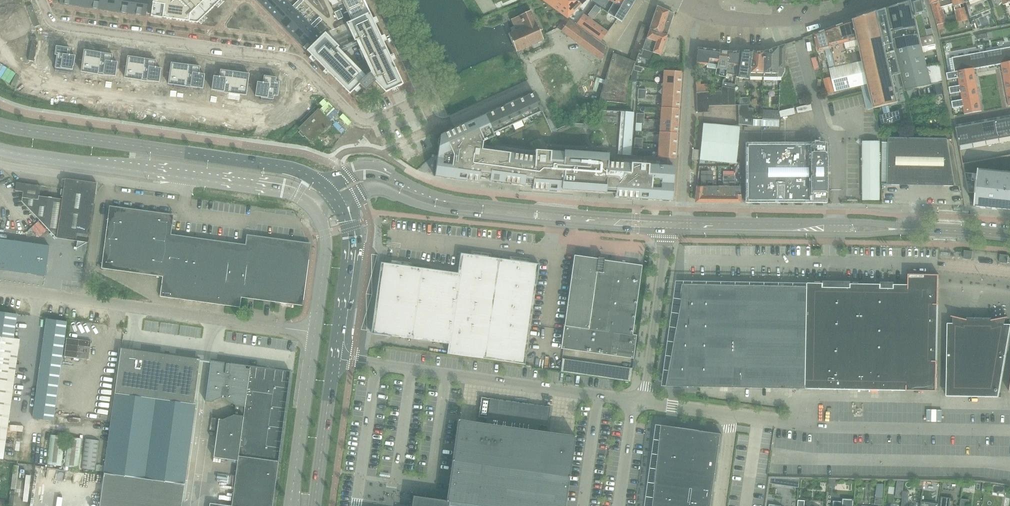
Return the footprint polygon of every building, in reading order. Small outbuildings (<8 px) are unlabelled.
[(88,7),(103,9),(104,0),(89,0),(88,7)] [(103,9),(117,11),(119,0),(104,0),(103,9)] [(117,11),(131,13),(133,0),(119,0),(117,11)] [(131,13),(146,16),(148,0),(133,0),(131,13)] [(151,16),(197,23),(221,0),(153,0),(151,16)] [(260,3),(270,13),(283,0),(264,0),(260,3)] [(270,13),(279,22),(294,8),(286,0),(283,0),(270,13)] [(339,3),(343,2),(347,11),(365,3),(364,0),(345,0),(342,1),(339,3)] [(566,17),(567,17),(584,0),(543,0),(566,17)] [(608,13),(622,22),(627,14),(626,14),(628,11),(635,0),(625,0),(621,7),(614,2),(608,13)] [(912,0),(911,0),(886,8),(905,91),(909,90),(930,85),(943,82),(940,65),(927,67),(923,46),(912,0)] [(924,0),(912,0),(923,46),(936,44),(934,35),(931,26),(925,27),(921,14),(928,13),(924,0)] [(953,0),(930,0),(934,11),(937,25),(945,23),(957,21),(956,15),(945,17),(943,7),(954,4),(953,0)] [(965,0),(953,0),(954,4),(956,15),(957,21),(958,23),(967,20),(964,8),(961,9),(960,5),(966,3),(965,0)] [(966,3),(970,18),(974,30),(979,29),(980,28),(975,16),(991,10),(987,0),(965,0),(966,3)] [(365,3),(347,11),(352,21),(369,12),(365,3)] [(724,9),(740,12),(741,7),(724,4),(724,9)] [(595,5),(588,15),(594,19),(601,9),(595,5)] [(655,53),(660,55),(667,35),(673,14),(657,6),(648,27),(649,27),(641,54),(638,53),(637,56),(648,60),(655,53)] [(294,8),(279,22),(288,32),(303,17),(294,8)] [(905,91),(886,8),(854,20),(864,62),(869,84),(875,108),(882,106),(884,114),(880,115),(882,126),(902,121),(899,110),(891,113),(889,105),(898,103),(898,105),(908,102),(905,91)] [(530,11),(529,11),(512,19),(515,26),(511,28),(512,32),(508,33),(516,51),(543,40),(530,11)] [(321,36),(307,51),(350,94),(360,84),(366,91),(375,82),(385,93),(403,84),(369,12),(352,21),(346,23),(355,41),(359,39),(376,76),(373,78),(369,74),(364,78),(358,72),(357,73),(335,50),(339,47),(325,33),(321,36)] [(995,12),(985,15),(988,24),(997,21),(995,12)] [(584,14),(576,24),(601,41),(602,40),(608,31),(584,14)] [(303,17),(288,32),(297,41),(312,26),(303,17)] [(558,28),(561,31),(564,33),(602,61),(606,45),(607,44),(602,40),(601,41),(576,24),(576,23),(575,22),(575,23),(567,17),(566,17),(558,28)] [(864,62),(854,20),(841,25),(850,65),(864,62)] [(613,54),(605,80),(599,100),(627,103),(628,83),(634,64),(637,56),(638,53),(641,54),(649,27),(648,27),(641,25),(629,60),(613,54)] [(850,65),(841,25),(827,30),(836,68),(850,65)] [(312,26),(297,41),(307,51),(321,36),(312,26)] [(836,68),(827,30),(815,34),(819,51),(825,50),(830,69),(836,68)] [(785,71),(785,44),(763,51),(762,76),(782,77),(785,71)] [(57,46),(55,55),(57,55),(55,70),(72,72),(73,66),(74,66),(75,56),(70,55),(69,54),(70,48),(57,46)] [(1009,62),(1009,47),(985,52),(988,67),(1002,64),(1009,62)] [(719,51),(698,48),(696,64),(707,65),(707,68),(716,69),(716,68),(717,62),(719,51)] [(84,50),(81,71),(98,74),(101,52),(84,50)] [(729,52),(719,51),(717,62),(716,68),(720,69),(719,74),(717,73),(716,75),(725,77),(726,74),(729,52)] [(747,68),(751,51),(739,52),(736,76),(746,78),(748,68),(747,68)] [(762,76),(763,51),(751,51),(747,68),(748,68),(746,78),(748,79),(749,75),(762,76)] [(101,52),(98,74),(110,75),(115,76),(117,62),(112,61),(112,60),(113,54),(101,52)] [(736,76),(739,52),(729,52),(726,74),(736,76)] [(987,67),(988,67),(985,52),(952,57),(955,71),(955,72),(974,69),(987,67)] [(128,56),(125,78),(142,80),(145,59),(128,56)] [(145,59),(142,80),(153,82),(153,81),(159,82),(161,68),(156,67),(155,67),(156,60),(145,59)] [(171,62),(168,84),(174,85),(174,87),(186,89),(186,86),(185,86),(189,65),(171,62)] [(869,84),(864,62),(850,65),(836,68),(830,69),(835,92),(862,86),(869,84)] [(1002,64),(1002,66),(1002,67),(1003,69),(1002,69),(1003,70),(1003,73),(1003,74),(1004,74),(1004,78),(1009,77),(1009,62),(1002,64)] [(189,65),(185,86),(186,86),(197,88),(197,87),(203,88),(205,74),(199,74),(200,73),(199,73),(200,66),(189,65)] [(214,76),(212,89),(218,90),(218,91),(229,92),(232,71),(221,69),(220,76),(219,76),(214,76)] [(974,71),(974,69),(955,72),(955,71),(947,73),(948,80),(958,78),(960,85),(960,86),(977,83),(976,83),(976,79),(976,78),(975,75),(975,74),(974,72),(975,72),(974,71)] [(680,84),(681,72),(664,70),(663,83),(680,84)] [(229,92),(229,98),(239,99),(240,94),(246,95),(249,73),(232,71),(229,92)] [(258,82),(256,96),(262,96),(261,99),(273,101),(274,95),(278,95),(280,82),(276,81),(276,77),(264,76),(264,82),(263,82),(263,83),(258,82)] [(680,84),(663,83),(662,96),(679,97),(680,84)] [(977,83),(960,86),(960,85),(949,87),(950,94),(961,92),(963,99),(963,100),(979,97),(978,93),(979,93),(978,92),(977,89),(978,89),(978,88),(977,88),(977,86),(977,85),(976,83),(977,83)] [(706,92),(706,84),(696,85),(696,93),(706,92)] [(875,108),(869,84),(862,86),(867,110),(875,108)] [(523,98),(531,116),(542,111),(534,93),(523,98)] [(679,97),(662,96),(661,108),(678,109),(679,97)] [(979,98),(979,97),(963,100),(963,99),(952,101),(953,108),(964,106),(965,114),(982,111),(982,110),(981,110),(981,108),(981,107),(980,103),(980,102),(980,100),(980,99),(979,99),(979,98)] [(513,102),(522,121),(531,116),(523,98),(513,102)] [(503,107),(512,125),(522,121),(513,102),(503,107)] [(738,105),(738,115),(753,116),(753,108),(748,108),(748,104),(738,105)] [(494,111),(502,130),(512,125),(503,107),(494,111)] [(678,109),(661,108),(660,120),(677,121),(678,109)] [(331,123),(318,110),(300,129),(312,141),(324,129),(325,130),(326,129),(325,128),(331,123)] [(633,113),(600,110),(599,125),(573,123),(572,147),(536,145),(524,143),(551,131),(542,111),(531,116),(522,121),(512,125),(502,130),(493,134),(485,115),(440,135),(435,176),(479,182),(480,175),(490,177),(489,181),(525,186),(525,182),(533,182),(532,189),(561,191),(561,190),(606,193),(606,188),(616,189),(615,197),(671,201),(674,167),(649,165),(649,164),(631,163),(630,164),(633,113)] [(485,115),(493,134),(502,130),(494,111),(485,115)] [(779,113),(762,113),(762,116),(753,116),(738,115),(739,126),(752,126),(752,120),(778,119),(778,121),(779,121),(779,114),(779,113)] [(1009,118),(1008,118),(1006,119),(1006,118),(1005,119),(1003,119),(1002,119),(996,121),(996,120),(998,134),(999,139),(1009,137),(1009,125),(1009,118)] [(677,121),(660,120),(659,132),(676,134),(677,121)] [(999,139),(998,134),(996,120),(995,120),(995,121),(993,121),(992,121),(990,122),(990,121),(989,122),(983,123),(985,136),(986,141),(999,139)] [(986,141),(985,136),(983,123),(982,123),(980,123),(979,123),(979,124),(977,124),(976,124),(970,125),(972,138),(973,143),(986,141)] [(739,127),(703,124),(699,160),(736,163),(739,127)] [(972,138),(970,125),(969,125),(967,126),(966,126),(964,126),(963,126),(963,127),(957,128),(957,127),(956,128),(960,146),(973,143),(972,138)] [(676,134),(659,132),(658,145),(675,146),(676,134)] [(947,139),(888,137),(888,142),(882,142),(882,184),(888,184),(955,186),(947,139)] [(863,142),(863,200),(880,200),(880,181),(880,142),(863,142)] [(675,146),(658,145),(658,157),(675,159),(675,146)] [(824,145),(748,146),(748,200),(824,200),(824,190),(824,181),(824,165),(826,165),(826,160),(824,160),(824,145)] [(975,206),(976,207),(976,206),(986,207),(987,207),(992,208),(993,208),(997,208),(998,208),(1003,209),(1002,209),(1003,209),(1008,209),(1009,210),(1009,209),(1009,210),(1009,167),(992,170),(979,169),(979,172),(966,175),(965,174),(965,175),(968,193),(977,194),(975,206)] [(701,172),(701,183),(697,183),(695,199),(698,202),(707,202),(707,172),(701,172)] [(713,172),(707,172),(707,202),(718,202),(718,186),(713,186),(713,172)] [(729,172),(723,172),(723,186),(718,186),(718,202),(729,202),(729,172)] [(734,172),(729,172),(729,202),(740,202),(740,186),(734,186),(734,172)] [(64,182),(63,182),(62,182),(62,183),(62,184),(61,184),(62,184),(62,185),(63,186),(64,186),(62,197),(40,195),(41,185),(17,183),(16,190),(23,191),(22,201),(57,238),(77,241),(76,251),(85,252),(87,242),(89,242),(96,184),(65,179),(65,182),(64,181),(64,182)] [(108,218),(101,268),(117,270),(123,271),(133,273),(139,273),(149,275),(155,276),(162,277),(162,278),(160,296),(222,305),(240,308),(241,297),(248,298),(256,299),(264,301),(271,302),(280,303),(281,303),(286,304),(287,304),(294,305),(301,306),(302,306),(309,255),(307,255),(308,254),(309,245),(248,237),(247,247),(169,236),(171,216),(111,208),(110,218),(108,218)] [(45,276),(49,246),(0,239),(0,269),(45,276)] [(964,250),(964,259),(972,259),(973,251),(964,250)] [(381,263),(372,333),(449,344),(448,352),(448,353),(525,364),(538,264),(528,263),(509,260),(490,258),(490,255),(481,254),(481,256),(471,255),(461,254),(458,273),(411,267),(399,265),(399,262),(392,261),(391,264),(383,263),(382,263),(381,263)] [(1001,254),(999,262),(1008,263),(1009,255),(1001,254)] [(574,256),(573,266),(561,348),(633,358),(636,335),(632,335),(642,265),(604,260),(604,258),(598,257),(598,259),(574,256)] [(751,286),(701,285),(686,285),(665,387),(687,387),(779,389),(791,389),(806,389),(850,390),(858,390),(871,390),(879,390),(935,391),(936,391),(937,391),(938,302),(938,291),(939,291),(939,289),(938,289),(939,278),(939,275),(936,275),(925,275),(922,275),(912,275),(912,274),(909,274),(909,277),(909,285),(894,285),(894,289),(881,289),(881,285),(851,284),(851,288),(823,288),(823,283),(779,283),(779,287),(751,286)] [(952,317),(954,317),(953,324),(948,323),(947,396),(999,397),(1009,332),(1009,324),(1005,324),(1006,318),(1008,318),(1008,317),(1005,318),(994,320),(991,320),(992,321),(992,322),(982,324),(977,324),(967,322),(967,321),(968,321),(968,320),(965,319),(954,317),(952,316),(952,317)] [(47,319),(33,418),(53,421),(67,321),(47,319)] [(3,460),(18,349),(20,339),(0,336),(0,459),(3,460)] [(562,358),(562,362),(561,372),(630,381),(632,368),(622,367),(562,358)] [(290,372),(284,371),(284,368),(282,368),(280,368),(277,369),(275,370),(265,369),(263,367),(261,366),(259,365),(257,365),(256,367),(211,361),(209,371),(205,401),(211,402),(222,397),(222,395),(226,395),(226,398),(235,405),(245,406),(243,416),(234,415),(223,420),(219,419),(214,457),(237,460),(231,505),(272,505),(290,372)] [(178,381),(118,373),(104,473),(184,484),(194,414),(174,411),(178,381)] [(15,389),(13,400),(20,401),(21,390),(15,389)] [(573,436),(564,435),(564,434),(563,434),(563,435),(555,434),(556,433),(554,433),(549,433),(547,432),(546,432),(538,431),(537,431),(538,425),(539,425),(539,426),(541,426),(541,425),(543,426),(544,426),(546,426),(546,427),(548,427),(548,423),(549,421),(548,421),(549,417),(549,418),(550,414),(549,414),(549,412),(550,412),(550,411),(550,410),(551,406),(546,406),(545,406),(542,406),(542,405),(540,405),(534,405),(534,404),(528,403),(528,404),(528,403),(526,403),(525,403),(522,402),(522,403),(519,402),(517,402),(516,402),(517,402),(511,401),(505,400),(505,401),(503,400),(499,399),(499,400),(499,399),(497,399),(496,399),(494,399),(488,398),(486,398),(486,397),(481,397),(480,401),(481,401),(480,402),(480,404),(480,406),(479,406),(479,410),(479,411),(478,417),(479,417),(484,417),(484,418),(486,418),(487,418),(488,418),(487,424),(486,424),(479,423),(477,422),(477,423),(476,423),(476,422),(470,422),(470,421),(469,421),(460,420),(459,420),(458,419),(457,421),(458,421),(457,427),(456,428),(457,428),(456,436),(455,435),(455,437),(456,437),(455,444),(454,444),(454,445),(454,452),(453,452),(453,453),(452,460),(452,461),(451,468),(451,469),(450,476),(450,477),(449,484),(448,485),(449,485),(448,492),(447,492),(447,493),(448,493),(447,500),(446,500),(413,496),(411,505),(564,505),(565,502),(566,500),(565,500),(566,494),(567,494),(567,492),(566,492),(567,485),(568,486),(568,484),(569,477),(569,478),(569,476),(570,469),(570,468),(571,461),(572,460),(571,460),(572,453),(573,453),(573,452),(572,452),(573,445),(574,445),(574,444),(573,444),(574,437),(575,437),(575,436),(574,436),(573,436)] [(722,434),(675,427),(674,427),(674,428),(660,426),(660,425),(659,425),(659,427),(660,427),(658,440),(658,441),(657,454),(656,454),(656,455),(657,455),(655,468),(655,469),(654,483),(653,483),(653,484),(654,484),(653,497),(652,497),(652,498),(652,505),(712,505),(722,434)] [(23,459),(19,483),(29,485),(33,461),(23,459)] [(951,498),(941,497),(940,505),(950,505),(951,498)]
